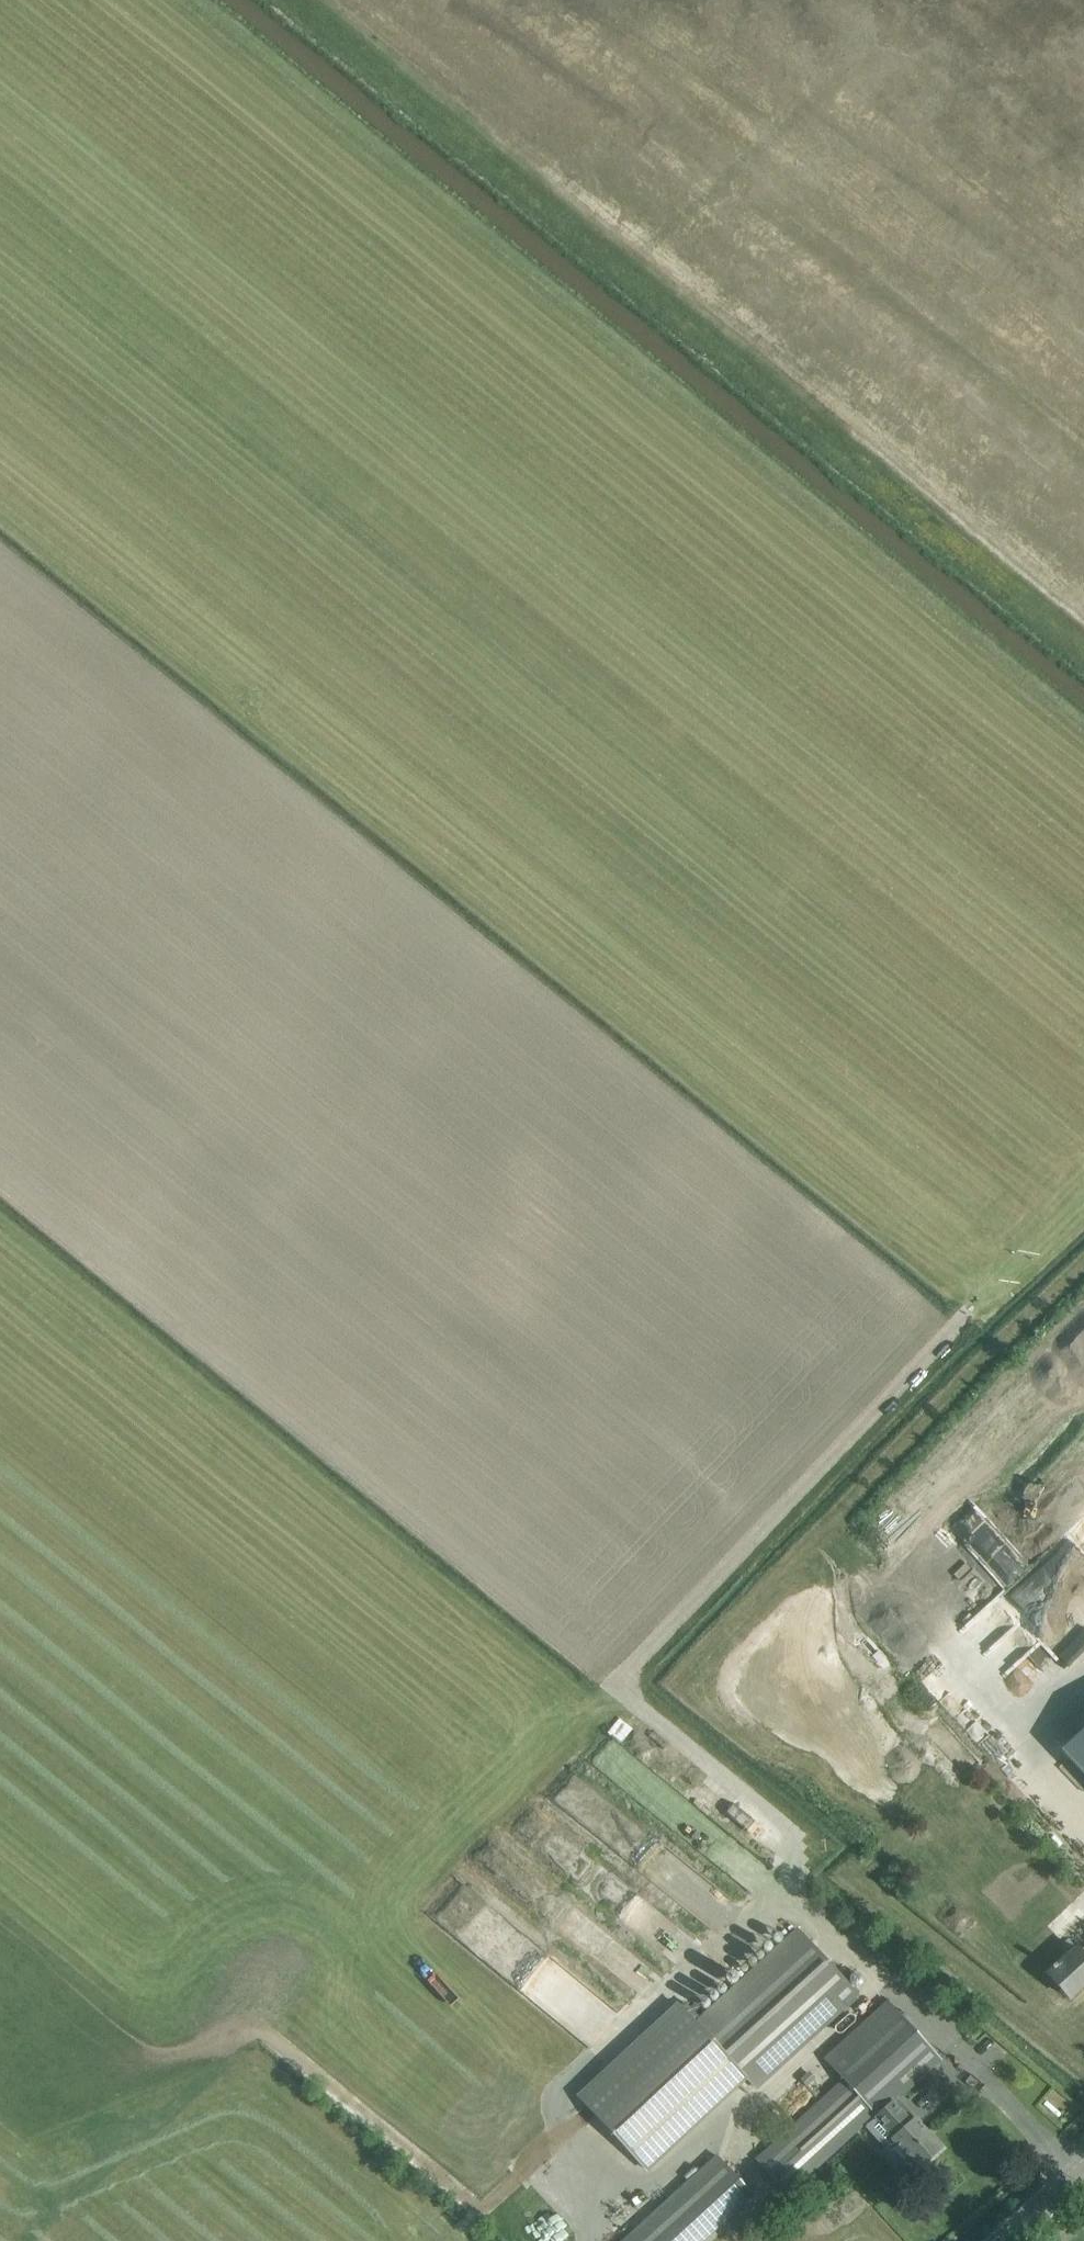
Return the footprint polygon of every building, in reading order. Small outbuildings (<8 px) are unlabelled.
[(1065,1747),(1083,1769),(1083,1730),(1065,1747)] [(859,1990),(799,1925),(696,2019),(749,2077),(755,2084),(859,1990)] [(1081,1953),(1076,1948),(1047,1974),(1069,1998),(1083,1985),(1083,1950),(1081,1953)] [(941,2059),(926,2043),(887,2000),(820,2060),(840,2082),(756,2158),(787,2193),(875,2114),(895,2136),(892,2139),(918,2168),(941,2147),(914,2118),(910,2123),(892,2103),(941,2059)] [(682,2003),(579,2100),(647,2172),(749,2077),(696,2019),(682,2003)] [(747,2186),(720,2156),(624,2240),(685,2240),(747,2186)]
